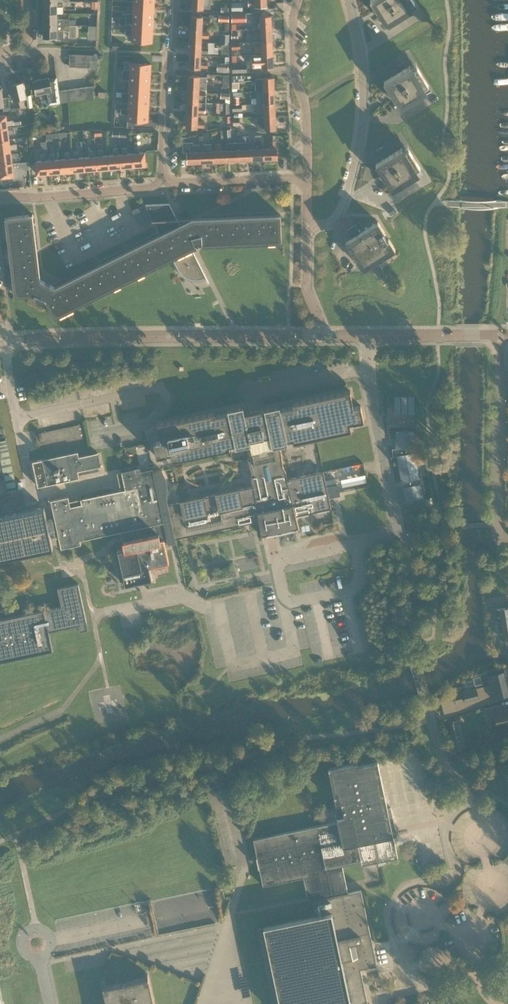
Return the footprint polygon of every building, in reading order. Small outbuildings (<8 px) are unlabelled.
[(44,11),(57,11),(63,11),(63,7),(65,7),(65,9),(76,9),(76,1),(69,1),(69,0),(44,0),(44,11)] [(192,8),(203,8),(210,8),(211,0),(192,0),(192,8)] [(382,20),(383,19),(386,25),(412,9),(406,0),(371,0),(374,5),(373,5),(382,20)] [(126,18),(153,19),(154,8),(133,7),(133,13),(126,13),(126,18)] [(57,19),(57,11),(44,11),(43,23),(69,23),(69,19),(57,19)] [(246,13),(232,14),(232,21),(246,21),(246,13)] [(253,17),(254,28),(254,29),(261,29),(271,28),(271,15),(260,16),(260,17),(253,17)] [(192,16),(191,28),(202,29),(202,23),(209,23),(209,17),(203,17),(203,16),(192,16)] [(132,29),(153,31),(153,19),(126,18),(125,23),(132,23),(132,29)] [(69,23),(43,23),(43,37),(56,37),(56,39),(63,40),(63,31),(69,31),(69,37),(76,37),(76,25),(69,25),(69,23)] [(191,28),(190,41),(201,42),(202,37),(208,38),(209,32),(202,32),(202,29),(191,28)] [(254,32),(254,37),(261,37),(261,41),(272,41),(271,28),(261,29),(261,31),(254,32)] [(132,29),(125,29),(125,34),(132,35),(131,41),(152,43),(153,31),(132,29)] [(201,47),(201,42),(190,41),(190,54),(201,55),(201,52),(208,53),(208,47),(201,47)] [(273,54),(272,41),(261,41),(261,46),(254,47),(255,52),(261,52),(262,54),(273,54)] [(201,55),(190,54),(189,67),(200,68),(200,67),(207,68),(207,62),(200,61),(201,55)] [(262,66),(262,67),(273,67),(273,54),(262,54),(253,55),(253,61),(253,67),(255,67),(262,66)] [(130,69),(123,69),(123,74),(150,75),(151,64),(130,62),(130,69)] [(232,64),(232,72),(247,71),(246,64),(232,64)] [(400,107),(426,92),(410,65),(384,81),(388,87),(387,87),(396,102),(396,101),(400,107)] [(123,79),(129,79),(129,86),(150,87),(150,75),(123,74),(123,79)] [(189,76),(188,88),(199,89),(207,89),(207,78),(200,77),(200,76),(189,76)] [(49,104),(59,102),(57,77),(49,79),(49,77),(33,80),(36,94),(47,91),(49,104)] [(256,90),(274,89),(273,77),(263,77),(263,78),(253,79),(251,81),(251,84),(255,84),(256,90)] [(32,107),(31,95),(26,96),(23,82),(11,85),(14,100),(18,99),(20,108),(32,107)] [(122,92),(122,97),(149,98),(150,87),(129,86),(129,92),(122,92)] [(7,109),(10,109),(9,97),(2,97),(1,88),(0,89),(0,106),(2,105),(3,108),(7,108),(7,109)] [(188,88),(187,101),(206,102),(207,89),(199,89),(188,88)] [(256,93),(256,102),(274,102),(274,89),(256,90),(256,93)] [(149,98),(122,97),(121,102),(128,102),(128,108),(128,109),(149,110),(149,98)] [(187,101),(187,114),(198,114),(198,112),(205,112),(206,102),(187,101)] [(275,115),(274,102),(256,102),(257,114),(264,114),(264,115),(275,115)] [(121,113),(128,114),(127,120),(148,122),(149,110),(128,109),(128,108),(121,108),(121,113)] [(198,121),(198,114),(187,114),(186,127),(197,127),(204,127),(204,122),(198,121)] [(7,127),(7,125),(14,124),(13,120),(7,120),(6,115),(0,116),(0,128),(7,127)] [(275,115),(264,115),(264,116),(257,117),(258,129),(265,128),(265,129),(276,129),(275,115)] [(9,139),(8,133),(15,133),(14,128),(8,129),(7,127),(0,128),(0,140),(9,139)] [(131,133),(132,145),(142,144),(141,132),(131,133)] [(256,148),(251,149),(251,159),(264,159),(263,148),(261,148),(260,137),(255,137),(256,148)] [(9,139),(0,140),(0,152),(11,151),(10,149),(17,148),(16,143),(10,144),(9,139)] [(270,148),(263,148),(264,159),(277,158),(277,147),(276,147),(275,140),(270,141),(270,148)] [(200,162),(199,151),(199,144),(193,145),(193,142),(182,142),(183,152),(187,151),(187,162),(200,162)] [(225,161),(239,160),(238,142),(227,143),(228,150),(224,150),(225,161)] [(243,142),(238,142),(239,160),(251,159),(251,149),(248,149),(248,142),(243,142)] [(213,161),(225,161),(224,150),(221,150),(220,143),(215,143),(215,150),(212,150),(213,161)] [(212,144),(199,144),(199,151),(200,162),(213,161),(212,150),(212,144)] [(132,153),(133,166),(146,165),(145,152),(139,152),(138,146),(134,146),(135,153),(132,153)] [(121,167),(133,166),(132,153),(127,153),(126,147),(122,147),(123,154),(120,154),(121,167)] [(113,148),(114,154),(108,155),(109,168),(121,167),(120,154),(118,154),(118,148),(113,148)] [(379,170),(388,184),(392,190),(418,174),(402,148),(376,163),(379,169),(379,170)] [(103,155),(102,149),(98,149),(98,156),(96,156),(97,169),(109,168),(108,155),(103,155)] [(94,150),(89,150),(90,156),(84,157),(85,170),(97,169),(96,156),(94,156),(94,150)] [(12,163),(12,158),(18,157),(17,152),(11,153),(11,151),(0,152),(0,164),(12,163)] [(78,151),(74,151),(74,158),(72,158),(73,171),(85,170),(84,157),(79,157),(78,151)] [(72,158),(70,158),(69,152),(65,152),(66,158),(60,159),(61,172),(73,171),(72,158)] [(60,159),(55,159),(54,153),(50,153),(50,160),(48,160),(49,173),(61,172),(60,159)] [(45,154),(42,154),(41,154),(41,161),(36,161),(37,174),(49,173),(48,160),(46,160),(45,154)] [(1,177),(13,175),(14,179),(24,178),(24,174),(27,174),(26,169),(29,169),(28,161),(12,163),(0,164),(0,171),(1,177)] [(41,279),(34,229),(33,214),(8,217),(5,217),(15,297),(34,294),(35,298),(35,299),(36,301),(37,302),(39,302),(40,302),(42,302),(45,300),(54,318),(173,259),(177,267),(180,272),(184,276),(189,278),(195,279),(200,279),(205,277),(208,283),(209,282),(192,249),(197,247),(202,246),(282,242),(280,214),(177,219),(169,203),(145,204),(153,220),(152,220),(154,220),(160,234),(55,287),(41,279)] [(140,223),(148,219),(142,206),(134,209),(140,223)] [(346,242),(363,269),(368,266),(370,269),(384,268),(379,259),(395,249),(389,239),(387,240),(383,233),(385,232),(378,222),(360,233),(355,225),(346,230),(351,238),(346,242)] [(337,484),(331,486),(326,487),(323,472),(287,479),(286,473),(283,466),(281,452),(278,446),(288,444),(287,440),(293,439),(293,442),(350,430),(351,430),(350,423),(364,420),(361,405),(354,407),(353,402),(350,391),(292,403),(293,406),(280,409),(280,405),(264,409),(258,410),(250,412),(244,413),(243,406),(227,409),(228,412),(215,415),(215,412),(157,424),(160,440),(153,442),(153,443),(156,457),(167,455),(170,454),(172,460),(230,448),(229,445),(235,444),(235,447),(245,445),(246,459),(251,473),(250,480),(252,486),(167,504),(166,501),(166,495),(166,489),(166,483),(165,478),(162,470),(161,470),(153,471),(152,469),(140,472),(140,475),(123,479),(125,489),(112,492),(121,531),(126,530),(128,540),(123,541),(124,549),(117,550),(124,586),(145,581),(152,580),(149,568),(169,564),(166,551),(165,548),(164,541),(169,540),(173,539),(258,521),(261,537),(262,536),(262,535),(270,534),(280,532),(298,528),(298,529),(299,529),(296,516),(331,509),(328,494),(337,492),(339,492),(337,484)] [(37,434),(39,447),(83,438),(81,424),(37,434)] [(396,456),(405,501),(423,497),(413,452),(413,431),(395,431),(395,449),(394,450),(394,452),(396,455),(396,456)] [(9,452),(6,440),(0,441),(0,460),(8,493),(18,491),(9,452)] [(38,485),(79,477),(79,473),(101,469),(98,451),(78,455),(78,451),(33,459),(38,485)] [(343,487),(367,481),(365,473),(341,479),(343,487)] [(423,506),(431,505),(429,497),(421,499),(423,506)] [(52,547),(52,545),(48,528),(49,528),(44,507),(40,507),(0,516),(0,558),(52,547)] [(413,535),(415,547),(422,545),(419,533),(413,535)] [(52,650),(49,632),(74,627),(75,633),(88,630),(78,584),(57,589),(61,607),(44,610),(0,619),(0,662),(52,650)] [(496,609),(501,639),(507,638),(507,640),(507,607),(496,609)] [(507,688),(506,684),(507,684),(503,669),(486,673),(489,683),(476,687),(475,685),(462,689),(464,696),(449,700),(449,699),(440,701),(444,715),(458,711),(493,695),(493,697),(507,693),(507,688)] [(496,718),(499,728),(506,727),(505,725),(507,724),(507,710),(501,711),(499,704),(484,708),(488,720),(496,718)] [(461,744),(456,722),(450,724),(456,751),(472,748),(471,742),(461,744)] [(369,1003),(368,1003),(361,969),(377,965),(361,890),(346,893),(345,889),(347,889),(342,866),(361,862),(362,865),(396,858),(390,830),(395,828),(391,807),(388,808),(378,762),(358,766),(358,763),(329,769),(336,804),(335,804),(338,821),(253,840),(262,886),(303,877),(308,901),(312,900),(316,916),(258,928),(274,1003),(369,1003)] [(147,973),(148,979),(104,988),(103,983),(102,983),(106,1003),(154,1003),(147,973)]
